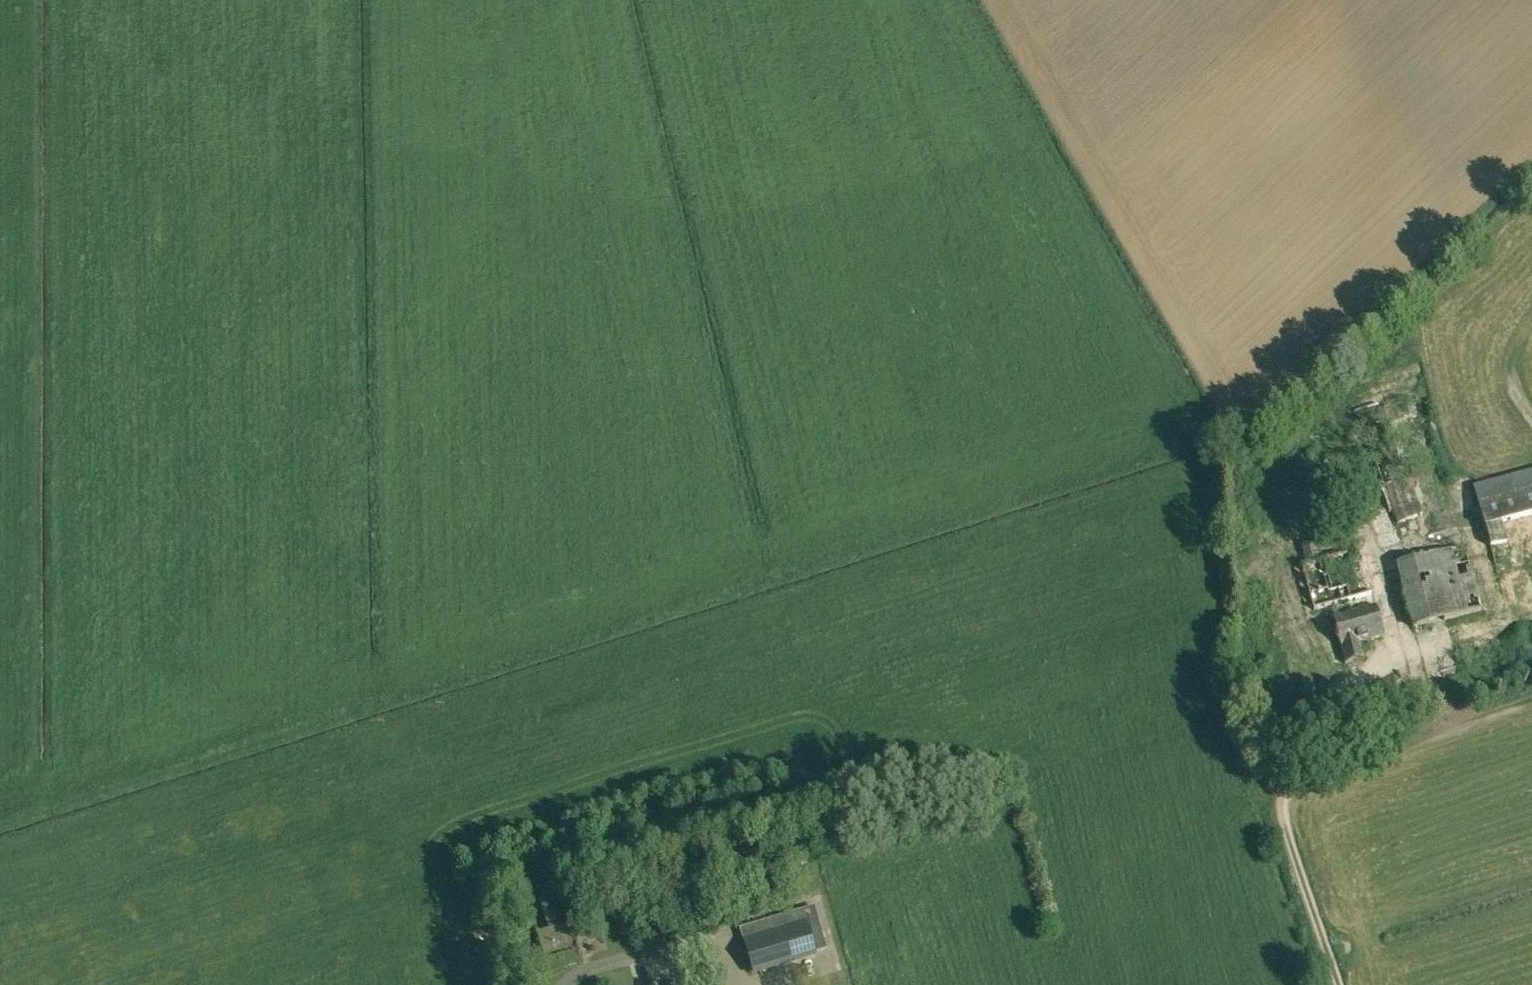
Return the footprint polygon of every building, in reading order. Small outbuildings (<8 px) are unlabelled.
[(1414,390),(1353,409),(1361,434),(1363,434),(1381,482),(1359,489),(1375,536),(1377,535),(1382,549),(1403,542),(1397,524),(1423,514),(1410,479),(1402,482),(1381,429),(1424,416),(1414,390)] [(1485,529),(1502,524),(1531,516),(1531,471),(1473,487),(1484,529),(1485,529)] [(1465,546),(1395,565),(1412,629),(1482,610),(1465,546)] [(1360,550),(1302,566),(1313,609),(1329,605),(1345,663),(1363,658),(1359,642),(1383,636),(1360,550)] [(549,899),(537,903),(546,931),(557,928),(549,899)] [(774,930),(742,939),(753,977),(817,958),(804,913),(772,923),(774,930)]
